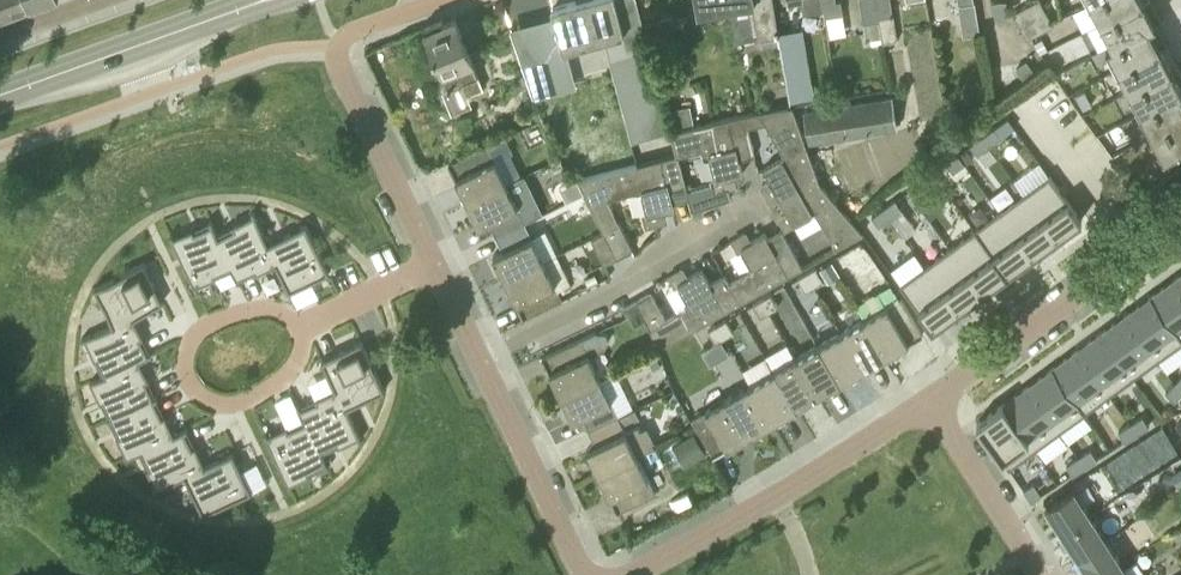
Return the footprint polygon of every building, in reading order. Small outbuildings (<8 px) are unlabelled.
[(1,13),(30,3),(29,0),(0,0),(0,11),(1,13)] [(571,71),(565,48),(622,33),(629,57),(653,51),(639,0),(577,0),(551,7),(554,15),(552,15),(554,22),(556,22),(557,26),(521,35),(534,81),(571,71)] [(776,12),(774,0),(697,0),(699,12),(754,3),(760,37),(755,37),(757,46),(780,42),(777,18),(776,12)] [(824,9),(822,0),(783,0),(784,3),(802,0),(804,12),(824,9)] [(824,9),(825,9),(826,15),(843,12),(841,0),(822,0),(824,9)] [(871,43),(882,41),(876,0),(860,0),(865,35),(870,35),(871,43)] [(882,41),(898,39),(892,0),(876,0),(882,41)] [(974,0),(958,0),(964,35),(980,32),(975,0),(974,0)] [(1007,0),(1000,0),(993,1),(995,15),(1008,13),(1007,0)] [(1020,25),(1046,11),(1040,0),(1035,0),(1013,11),(1020,25)] [(1102,21),(1142,0),(1091,0),(1092,1),(1073,11),(1083,30),(1102,20),(1102,21)] [(1150,24),(1162,18),(1161,16),(1156,19),(1145,0),(1142,0),(1102,21),(1114,42),(1106,46),(1107,47),(1150,24)] [(1046,11),(1020,25),(1027,38),(1053,24),(1046,11)] [(483,87),(455,19),(444,23),(442,19),(424,26),(449,87),(463,82),(468,94),(483,87)] [(1107,47),(1118,68),(1161,45),(1150,24),(1107,47)] [(1048,47),(1042,37),(1034,41),(1040,52),(1048,47)] [(1129,89),(1172,67),(1161,45),(1118,68),(1129,89)] [(1024,77),(1034,70),(1027,59),(1016,67),(1024,77)] [(1141,111),(1180,90),(1180,84),(1172,67),(1129,89),(1141,111)] [(1092,106),(1083,90),(1074,95),(1082,111),(1092,106)] [(1152,133),(1180,117),(1180,90),(1141,111),(1152,133)] [(810,142),(897,128),(891,93),(804,107),(810,142)] [(677,124),(694,120),(691,104),(674,107),(677,124)] [(771,199),(817,173),(792,105),(729,119),(738,158),(739,157),(755,153),(747,125),(766,121),(785,155),(763,168),(772,185),(765,189),(771,199)] [(1152,133),(1164,155),(1180,146),(1180,117),(1152,133)] [(672,131),(677,153),(703,146),(704,152),(708,151),(715,176),(711,178),(714,189),(731,184),(729,176),(743,172),(739,157),(738,158),(729,119),(672,131)] [(944,140),(937,127),(923,136),(930,148),(944,140)] [(994,127),(982,135),(989,145),(1001,136),(994,127)] [(982,135),(971,144),(978,153),(989,145),(982,135)] [(468,201),(507,182),(488,143),(449,162),(468,201)] [(661,157),(669,187),(684,183),(676,153),(661,157)] [(958,153),(946,162),(953,171),(965,162),(958,153)] [(592,237),(604,261),(632,248),(608,198),(641,189),(647,212),(644,213),(647,224),(663,219),(661,210),(674,206),(669,187),(661,157),(579,178),(605,231),(592,237)] [(835,247),(863,232),(820,182),(817,173),(771,199),(771,200),(779,196),(787,211),(780,215),(786,226),(815,210),(835,247)] [(1049,174),(1024,192),(1057,236),(1082,218),(1049,174)] [(920,180),(909,189),(916,198),(927,190),(920,180)] [(496,235),(526,221),(507,182),(468,201),(479,225),(489,220),(496,235)] [(1024,192),(1000,210),(1032,255),(1057,236),(1024,192)] [(895,198),(884,207),(891,216),(902,208),(895,198)] [(884,207),(872,215),(879,225),(891,216),(884,207)] [(219,233),(218,234),(232,264),(231,265),(232,267),(238,280),(240,279),(240,278),(239,276),(255,268),(256,270),(257,271),(276,262),(277,262),(268,244),(270,243),(268,241),(253,209),(251,210),(253,214),(233,223),(234,223),(235,225),(219,233)] [(1000,210),(975,228),(1007,273),(1032,255),(1000,210)] [(172,233),(170,234),(196,288),(198,287),(197,284),(216,275),(216,274),(215,272),(231,265),(232,264),(218,234),(219,233),(218,231),(211,218),(209,219),(209,220),(210,222),(194,229),(193,227),(174,236),(172,233)] [(505,278),(544,259),(526,221),(496,235),(503,249),(493,254),(505,278)] [(270,243),(268,244),(277,262),(276,262),(289,290),(292,289),(290,287),(306,279),(308,282),(329,271),(306,223),(284,233),(286,236),(270,243)] [(975,228),(950,247),(983,291),(1007,273),(975,228)] [(768,237),(788,274),(802,266),(782,229),(768,237)] [(725,309),(781,277),(788,274),(768,237),(765,231),(748,240),(744,232),(733,239),(738,248),(741,247),(751,264),(747,266),(749,269),(729,281),(725,273),(710,281),(709,282),(725,309)] [(950,247),(925,265),(958,309),(983,291),(950,247)] [(544,259),(505,278),(524,317),(563,299),(553,277),(544,259)] [(831,260),(820,267),(829,282),(840,275),(831,260)] [(144,261),(95,285),(105,306),(108,305),(116,321),(116,322),(134,314),(134,315),(163,301),(162,299),(159,300),(151,284),(154,283),(144,261)] [(925,265),(900,283),(933,328),(958,309),(925,265)] [(652,291),(636,300),(661,345),(725,309),(709,282),(710,281),(702,267),(686,276),(681,268),(670,274),(676,284),(679,282),(689,300),(685,302),(687,305),(667,317),(652,291)] [(807,272),(814,284),(823,280),(816,267),(807,272)] [(806,289),(814,284),(807,272),(799,276),(806,289)] [(585,278),(589,285),(599,280),(595,273),(585,278)] [(1151,295),(1180,335),(1180,283),(1176,276),(1151,295)] [(763,298),(769,310),(778,305),(771,293),(763,298)] [(1126,313),(1159,357),(1180,341),(1180,335),(1151,295),(1126,313)] [(864,318),(885,355),(922,334),(901,297),(864,318)] [(761,315),(769,310),(763,298),(754,303),(761,315)] [(1126,313),(1102,331),(1134,375),(1159,357),(1126,313)] [(113,322),(82,337),(83,339),(86,338),(95,357),(96,357),(98,356),(106,372),(106,373),(140,357),(140,358),(152,352),(151,350),(148,351),(141,335),(143,334),(144,334),(134,315),(134,314),(116,322),(116,321),(113,322)] [(863,368),(885,355),(864,318),(842,331),(863,368)] [(717,324),(724,336),(733,331),(726,319),(717,324)] [(715,341),(724,336),(717,324),(709,329),(715,341)] [(561,395),(600,376),(589,354),(604,347),(609,339),(605,332),(596,331),(542,356),(561,395)] [(840,381),(863,368),(842,331),(819,344),(840,381)] [(1102,331),(1077,349),(1109,394),(1134,375),(1102,331)] [(324,358),(322,359),(335,387),(336,387),(345,404),(346,404),(362,396),(363,399),(385,388),(362,340),(340,350),(341,353),(325,361),(324,358)] [(817,395),(840,381),(819,344),(796,358),(817,395)] [(1077,349),(1052,367),(1084,412),(1109,394),(1077,349)] [(661,364),(655,352),(647,356),(653,368),(661,364)] [(104,373),(90,379),(101,401),(101,400),(104,399),(111,415),(109,416),(108,417),(109,418),(157,395),(157,393),(156,394),(154,395),(146,379),(148,378),(149,377),(140,358),(140,357),(106,373),(106,372),(104,373)] [(795,408),(817,395),(796,358),(774,370),(795,408)] [(1052,367),(1027,385),(1059,430),(1084,412),(1052,367)] [(773,420),(795,408),(774,370),(752,383),(773,420)] [(590,429),(619,415),(600,376),(561,395),(573,419),(583,414),(590,429)] [(1166,391),(1175,399),(1180,392),(1180,386),(1176,381),(1166,391)] [(751,433),(773,420),(752,383),(729,396),(751,433)] [(1027,385),(1002,403),(1034,448),(1059,430),(1027,385)] [(300,404),(297,405),(303,418),(304,420),(306,420),(320,450),(321,449),(337,442),(339,444),(339,445),(358,435),(360,438),(362,437),(347,406),(346,404),(345,404),(336,387),(335,387),(316,396),(316,397),(317,399),(301,407),(300,404)] [(157,395),(109,418),(109,419),(110,419),(112,418),(120,434),(118,435),(117,435),(127,456),(140,450),(142,449),(142,448),(175,432),(175,431),(165,412),(163,413),(155,397),(157,396),(158,396),(157,395)] [(692,417),(692,418),(714,455),(751,433),(729,396),(692,417)] [(1002,403),(977,422),(1010,466),(1034,448),(1002,403)] [(599,473),(637,454),(637,453),(654,445),(652,441),(655,440),(648,424),(640,428),(638,424),(626,429),(623,424),(639,417),(635,408),(630,410),(619,415),(590,429),(597,443),(587,448),(599,473)] [(1143,414),(1131,422),(1137,432),(1149,424),(1143,414)] [(266,431),(264,432),(290,487),(293,486),(291,482),(310,473),(309,470),(325,463),(326,465),(326,466),(329,465),(322,452),(321,449),(320,450),(306,420),(304,420),(288,428),(287,425),(268,434),(266,431)] [(1131,422),(1119,430),(1125,440),(1137,432),(1131,422)] [(175,432),(142,448),(142,449),(150,466),(148,467),(147,467),(156,486),(153,488),(154,490),(185,475),(188,474),(188,473),(205,464),(205,463),(196,444),(195,444),(193,445),(185,429),(187,428),(188,428),(187,425),(175,431),(175,432)] [(706,451),(693,431),(672,444),(685,464),(706,451)] [(1091,448),(1079,455),(1085,465),(1097,457),(1091,448)] [(205,464),(188,473),(188,474),(196,490),(193,491),(203,513),(252,490),(242,468),(239,469),(231,453),(234,452),(233,450),(205,463),(205,464)] [(637,454),(599,473),(617,511),(656,492),(637,454)] [(1079,455),(1067,463),(1073,473),(1085,465),(1079,455)] [(1034,481),(1024,488),(1032,500),(1039,495),(1041,493),(1034,481)] [(1063,531),(1092,513),(1076,488),(1047,506),(1063,531)] [(1079,556),(1107,538),(1092,513),(1063,531),(1079,556)] [(1123,562),(1107,538),(1079,556),(1091,574),(1104,574),(1123,562)] [(1123,562),(1104,574),(1131,574),(1123,562)]
